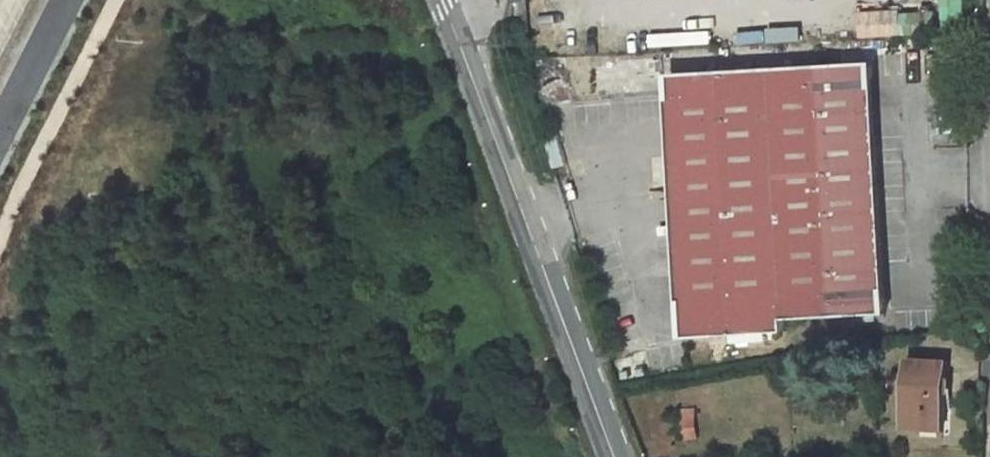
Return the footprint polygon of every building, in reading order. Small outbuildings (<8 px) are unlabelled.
[(800,23),(801,36),(835,34),(833,20),(800,23)] [(880,59),(679,69),(691,334),(793,329),(792,317),(892,312),(880,59)] [(914,361),(910,426),(947,429),(951,363),(914,361)]
